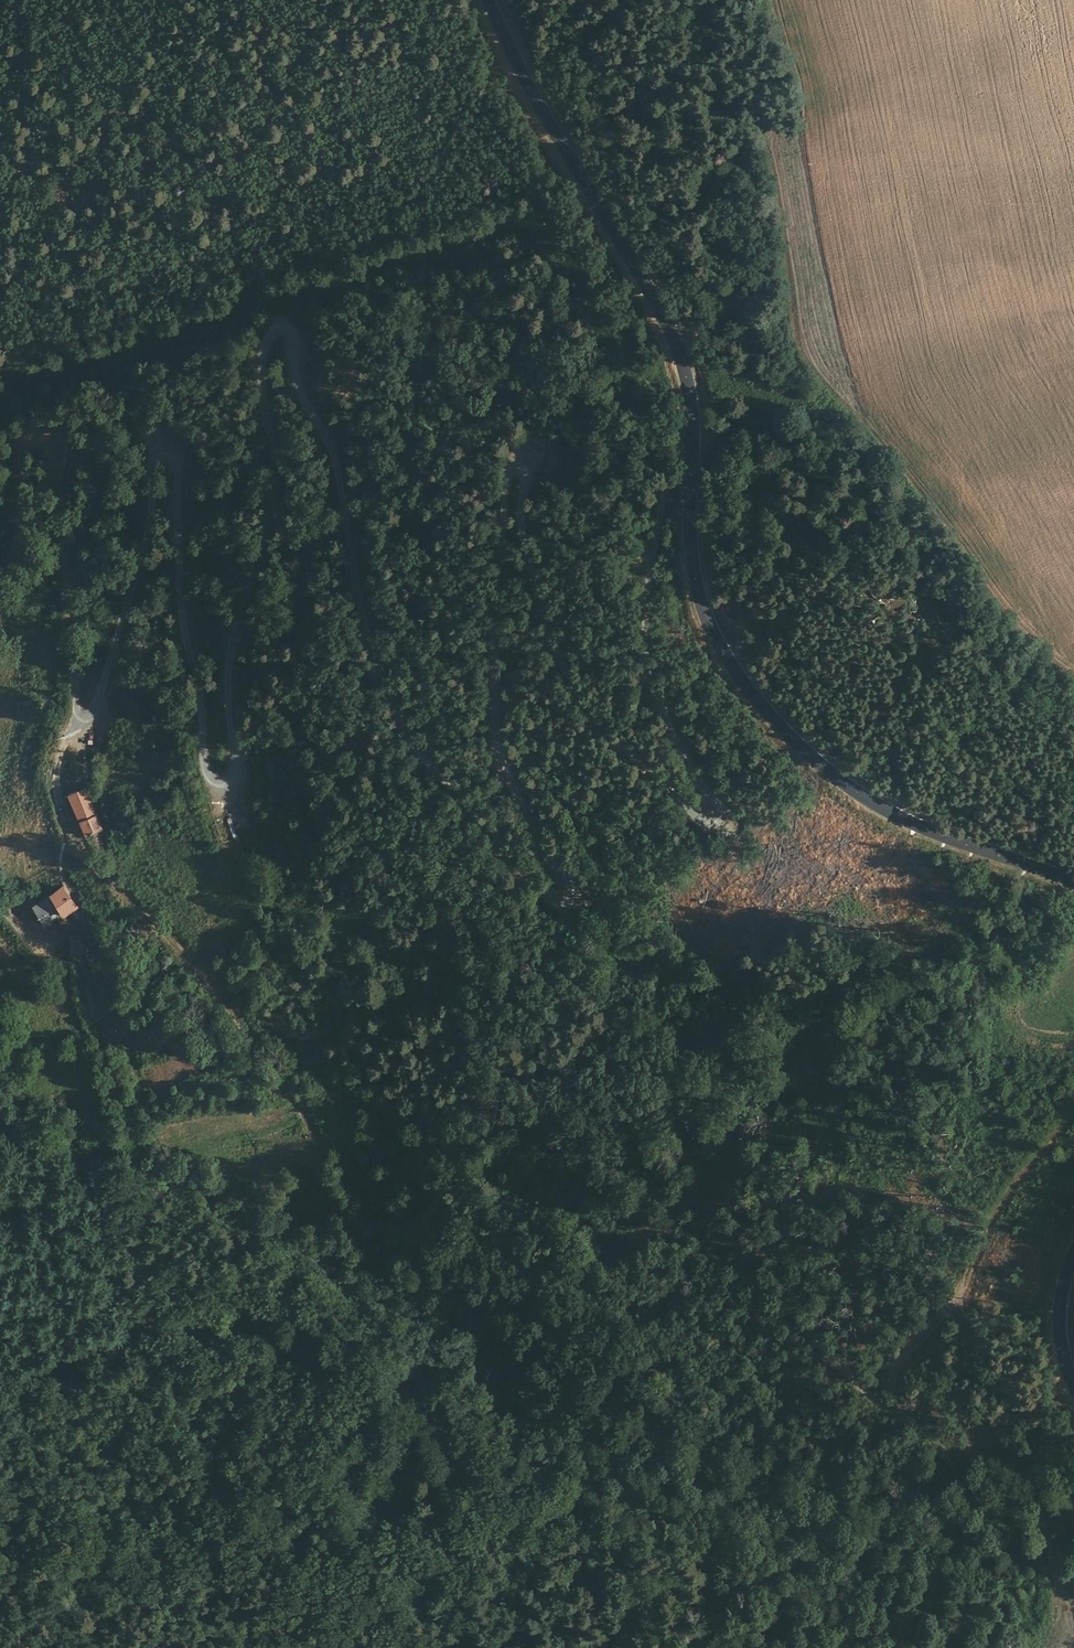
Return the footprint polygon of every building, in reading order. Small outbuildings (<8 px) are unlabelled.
[(62,791),(81,832),(99,825),(78,766),(68,768),(73,784),(62,791)] [(57,783),(62,791),(73,784),(68,768),(55,771),(57,783)] [(51,886),(24,902),(37,918),(67,900),(53,876),(48,878),(51,886)] [(78,940),(77,925),(66,925),(67,940),(78,940)]
